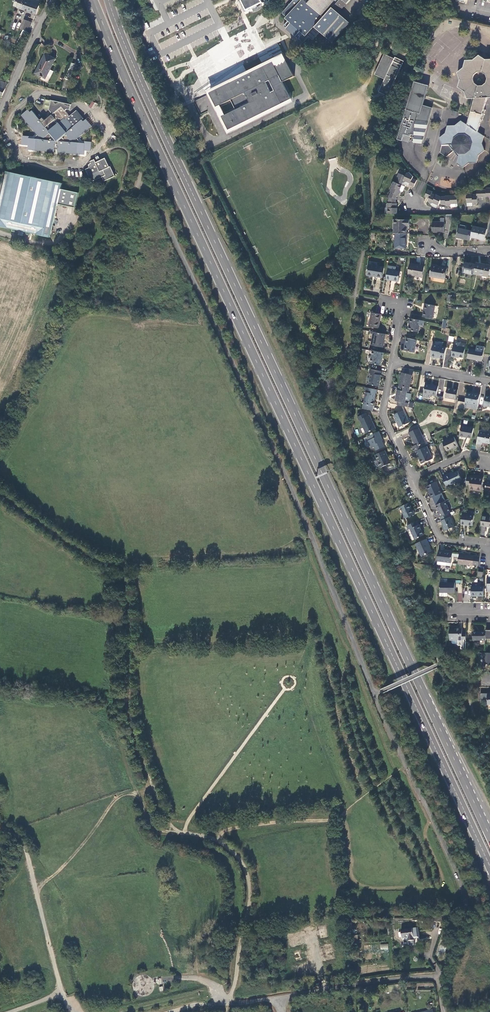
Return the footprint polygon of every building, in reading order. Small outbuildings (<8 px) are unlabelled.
[(40,0),(20,0),(18,7),(37,14),(42,0),(40,0)] [(262,0),(242,0),(247,11),(263,3),(262,0)] [(282,13),(286,17),(286,18),(288,20),(284,26),(298,39),(299,39),(300,40),(300,41),(303,43),(309,37),(312,40),(320,32),(332,42),(349,23),(338,13),(350,0),(293,0),(282,13)] [(29,31),(33,21),(25,19),(21,28),(29,31)] [(232,21),(226,31),(232,34),(237,24),(232,21)] [(56,58),(47,53),(43,63),(41,62),(36,73),(44,77),(48,69),(50,70),(56,58)] [(284,63),(286,60),(283,54),(276,57),(207,91),(207,93),(228,134),(293,102),(292,98),(282,104),(266,112),(263,106),(261,107),(264,113),(247,121),(245,115),(243,116),(245,122),(229,130),(222,116),(238,108),(234,99),(217,107),(211,93),(264,67),(267,74),(276,69),(274,65),(277,64),(277,65),(278,66),(280,63),(281,64),(283,61),(283,62),(284,63)] [(384,54),(374,75),(384,79),(393,84),(400,69),(391,65),(394,59),(384,54)] [(485,150),(482,144),(484,136),(478,132),(487,98),(489,98),(489,59),(485,59),(479,55),(473,60),(466,60),(463,68),(457,73),(460,80),(458,87),(464,92),(467,99),(475,99),(467,125),(461,122),(455,126),(448,126),(445,134),(440,138),(442,145),(440,153),(446,157),(453,151),(458,157),(457,164),(463,168),(469,163),(477,163),(478,156),(485,150)] [(403,61),(395,57),(394,59),(391,65),(400,69),(403,61)] [(264,67),(211,93),(217,107),(234,99),(238,108),(222,116),(229,130),(245,122),(243,116),(245,115),(247,121),(264,113),(261,107),(263,106),(266,112),(282,104),(292,98),(283,82),(294,76),(286,60),(284,63),(283,62),(283,61),(281,64),(280,63),(278,66),(277,65),(277,64),(274,65),(276,69),(267,74),(264,67)] [(64,85),(68,86),(74,68),(71,68),(64,85)] [(393,84),(384,79),(378,92),(387,96),(393,84)] [(2,96),(8,83),(7,83),(0,80),(0,95),(2,96)] [(429,87),(414,83),(397,140),(402,142),(403,140),(404,135),(411,137),(413,130),(415,131),(413,143),(422,144),(422,143),(422,136),(424,137),(424,129),(426,129),(427,122),(428,117),(427,117),(427,113),(422,111),(423,105),(429,87)] [(49,109),(53,114),(62,107),(65,110),(67,109),(69,110),(71,104),(51,100),(49,109)] [(92,101),(89,106),(93,109),(97,104),(92,101)] [(433,108),(423,105),(422,111),(427,113),(427,117),(428,117),(427,122),(429,122),(433,108)] [(73,142),(92,126),(86,119),(84,121),(82,119),(83,119),(76,110),(70,116),(62,107),(53,114),(46,120),(43,118),(41,120),(33,111),(31,113),(29,110),(22,115),(42,139),(39,139),(39,142),(36,141),(36,150),(54,152),(55,148),(59,149),(59,152),(78,154),(79,145),(76,145),(76,142),(73,142)] [(28,149),(36,150),(36,141),(39,142),(39,139),(30,138),(30,136),(23,136),(22,145),(28,145),(28,149)] [(91,151),(92,142),(85,141),(85,143),(76,142),(76,145),(79,145),(78,154),(85,154),(85,150),(91,151)] [(92,182),(93,181),(102,177),(105,182),(115,177),(115,176),(110,167),(109,167),(105,158),(96,162),(94,159),(90,162),(91,163),(90,164),(88,166),(89,167),(87,169),(86,169),(92,182)] [(5,170),(0,199),(0,226),(14,229),(14,231),(21,232),(21,230),(25,231),(25,233),(32,235),(33,232),(52,237),(59,204),(61,189),(63,182),(5,170)] [(388,209),(388,214),(397,215),(397,208),(396,208),(396,204),(395,204),(395,199),(397,194),(398,195),(399,194),(401,192),(400,190),(398,189),(401,182),(404,180),(408,181),(407,184),(412,185),(414,178),(410,177),(411,175),(407,171),(404,172),(403,175),(396,173),(395,178),(396,178),(394,182),(391,181),(389,186),(390,187),(389,191),(390,192),(388,197),(387,203),(385,205),(385,207),(386,208),(388,209)] [(407,185),(407,184),(408,181),(404,180),(401,182),(398,189),(400,190),(401,190),(403,183),(407,185)] [(467,203),(473,203),(473,204),(477,204),(478,203),(478,197),(487,197),(488,198),(489,198),(489,187),(486,188),(486,189),(477,190),(477,194),(473,194),(473,193),(467,194),(467,203)] [(59,204),(75,208),(78,193),(61,189),(59,204)] [(428,191),(425,197),(429,199),(429,202),(431,205),(433,204),(438,206),(439,206),(441,200),(441,204),(446,204),(446,205),(447,206),(450,206),(451,205),(451,204),(458,204),(458,197),(456,196),(446,196),(446,197),(440,197),(436,195),(436,196),(432,194),(433,193),(428,191)] [(443,238),(448,239),(452,215),(444,215),(444,218),(446,218),(446,219),(447,220),(443,238)] [(394,220),(393,233),(395,233),(407,234),(407,227),(409,227),(410,220),(394,220)] [(445,223),(432,222),(432,233),(444,233),(445,223)] [(487,230),(473,227),(472,232),(471,237),(484,240),(487,230)] [(456,238),(470,241),(471,237),(472,232),(458,229),(456,238)] [(406,249),(407,234),(395,233),(395,248),(406,249)] [(463,273),(474,275),(474,274),(476,265),(465,262),(463,273)] [(476,263),(476,265),(474,274),(488,277),(489,275),(489,270),(489,269),(489,266),(476,263)] [(424,267),(410,264),(408,275),(422,277),(424,267)] [(373,276),(382,278),(384,268),(369,265),(367,276),(373,277),(373,276)] [(430,276),(445,279),(447,269),(438,267),(438,266),(432,265),(430,276)] [(400,272),(388,270),(386,280),(398,282),(400,272)] [(435,306),(425,304),(423,310),(424,310),(424,312),(423,317),(432,319),(435,306)] [(378,328),(381,314),(376,313),(372,312),(369,326),(378,328)] [(425,321),(420,320),(411,318),(408,330),(418,332),(419,327),(422,327),(424,326),(425,321)] [(383,347),(385,334),(374,332),(371,345),(383,347)] [(414,352),(417,340),(407,338),(404,350),(414,352)] [(456,356),(464,357),(466,344),(461,342),(460,341),(458,340),(456,342),(455,346),(453,346),(451,356),(456,357),(456,356)] [(439,357),(444,358),(446,347),(433,345),(431,357),(436,358),(437,356),(439,356),(439,357)] [(468,358),(482,361),(484,351),(484,347),(477,346),(476,350),(469,349),(468,358)] [(383,358),(384,353),(373,351),(371,363),(381,365),(382,358),(383,358)] [(401,378),(399,386),(409,388),(412,374),(413,375),(414,370),(405,368),(404,373),(402,373),(402,376),(401,378)] [(380,375),(381,371),(370,369),(369,373),(371,373),(369,384),(379,386),(381,375),(380,375)] [(431,395),(436,396),(438,386),(433,385),(430,384),(426,384),(423,397),(430,398),(431,395)] [(398,401),(397,405),(407,407),(408,403),(405,402),(407,391),(408,392),(409,388),(399,386),(398,389),(397,389),(395,401),(398,401)] [(377,394),(377,390),(367,388),(363,409),(373,411),(376,394),(377,394)] [(445,397),(456,399),(458,390),(447,388),(445,397)] [(472,408),(477,409),(480,394),(474,393),(474,394),(472,393),(467,393),(465,403),(472,404),(472,408)] [(464,411),(465,403),(458,401),(456,409),(464,411)] [(404,410),(394,415),(399,427),(409,422),(404,410)] [(376,428),(370,415),(367,416),(366,413),(358,417),(359,420),(360,420),(366,433),(376,428)] [(460,436),(472,438),(474,428),(461,426),(460,436)] [(425,443),(419,428),(408,433),(410,436),(411,436),(415,445),(412,447),(414,452),(416,451),(426,446),(424,443),(425,443)] [(381,435),(379,431),(365,438),(366,442),(365,443),(367,446),(369,447),(374,445),(376,450),(384,446),(382,441),(379,435),(381,435)] [(489,444),(489,442),(489,434),(479,432),(477,443),(482,444),(482,442),(489,444)] [(447,451),(458,445),(454,437),(443,442),(447,451)] [(433,459),(427,446),(426,446),(416,451),(422,463),(433,459)] [(391,463),(385,451),(375,455),(381,467),(391,463)] [(446,476),(443,477),(447,486),(462,479),(458,471),(453,473),(450,474),(449,473),(446,475),(446,476)] [(471,477),(467,477),(466,484),(470,484),(469,490),(482,491),(484,477),(478,477),(478,478),(474,477),(471,477)] [(429,494),(431,498),(441,493),(436,482),(427,486),(430,493),(429,494)] [(439,513),(440,517),(448,513),(450,512),(445,501),(437,505),(440,512),(439,513)] [(413,511),(409,503),(401,507),(406,518),(415,514),(413,511)] [(450,517),(448,513),(440,517),(442,520),(441,521),(444,526),(443,526),(445,530),(454,526),(450,517)] [(474,516),(463,514),(461,524),(466,525),(466,524),(473,525),(474,516)] [(482,516),(481,526),(489,527),(489,517),(482,516)] [(418,525),(416,521),(407,526),(409,529),(410,529),(415,539),(424,535),(419,525),(418,525)] [(428,543),(426,539),(416,544),(421,556),(432,551),(430,548),(428,543)] [(444,551),(439,550),(438,561),(438,564),(450,566),(451,562),(452,562),(453,553),(448,552),(444,552),(444,551)] [(464,553),(459,553),(458,564),(473,566),(473,565),(479,566),(480,557),(474,556),(463,554),(464,553)] [(455,583),(440,582),(440,590),(440,592),(455,592),(455,583)] [(471,596),(484,596),(484,586),(472,586),(471,596)] [(462,643),(466,643),(466,631),(462,631),(463,628),(458,628),(455,628),(455,627),(450,627),(450,640),(462,640),(462,643)] [(473,640),(486,640),(486,632),(473,632),(473,640)] [(483,653),(480,653),(480,659),(483,659),(483,665),(489,665),(489,653),(483,653)] [(449,916),(437,914),(435,921),(441,922),(448,923),(449,916)] [(412,927),(401,929),(402,938),(408,938),(408,941),(414,940),(414,938),(420,937),(418,927),(412,928),(412,927)] [(307,932),(309,940),(317,938),(315,930),(307,932)] [(447,946),(441,944),(437,956),(443,958),(447,946)] [(148,971),(146,963),(140,965),(142,972),(148,971)]
